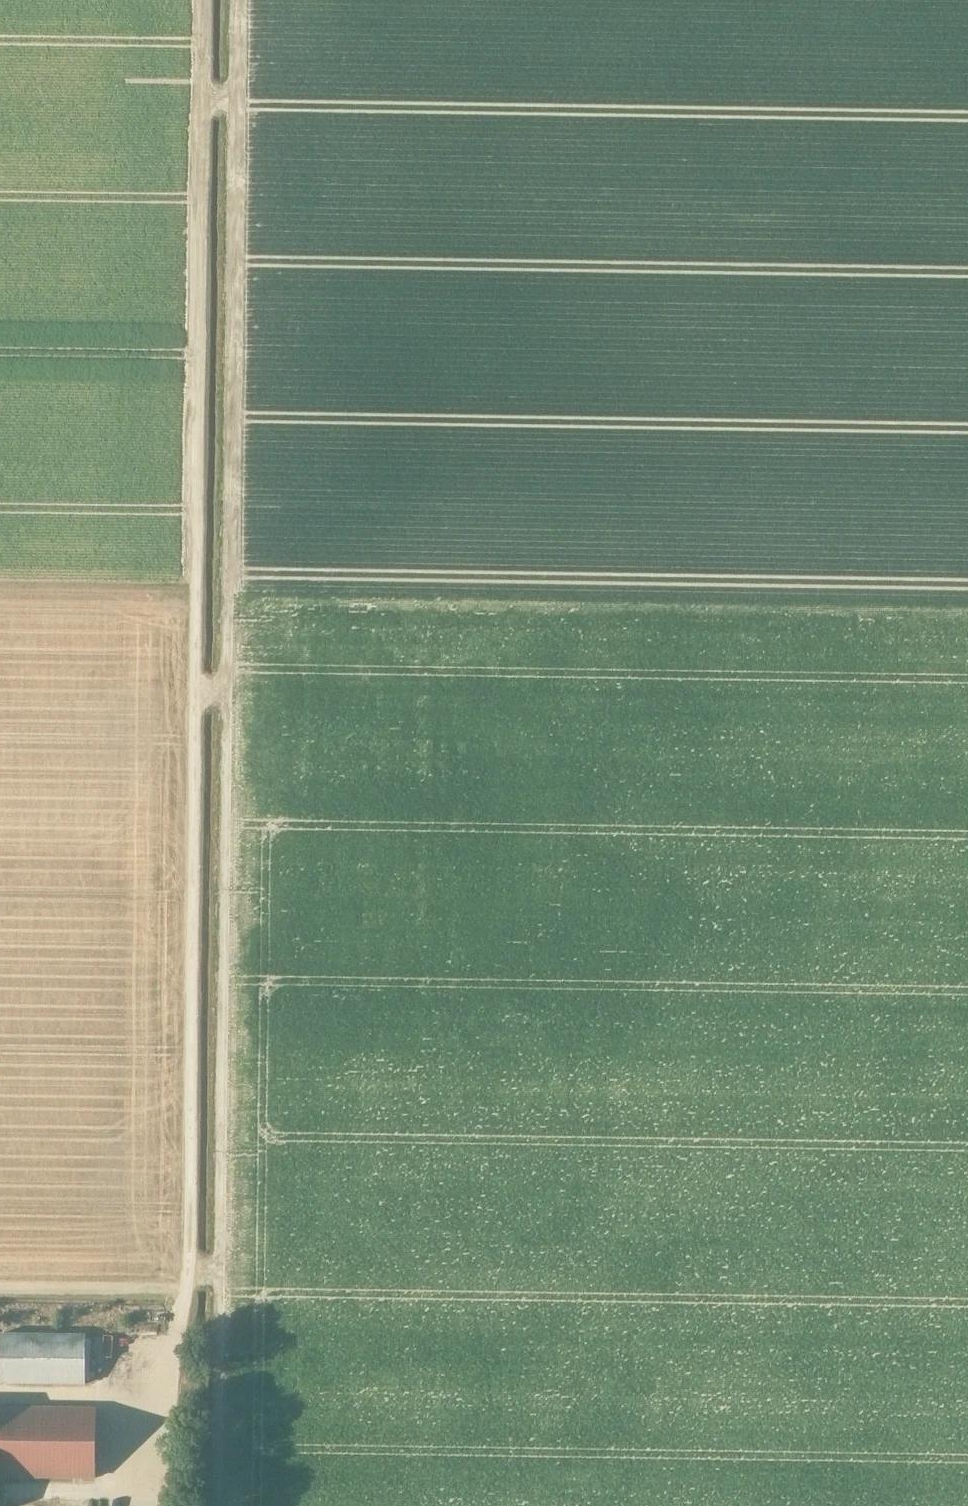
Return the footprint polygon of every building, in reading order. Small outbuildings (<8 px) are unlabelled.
[(85,1334),(0,1333),(0,1384),(85,1385),(85,1334)] [(93,1478),(94,1408),(0,1407),(0,1476),(93,1478)]
